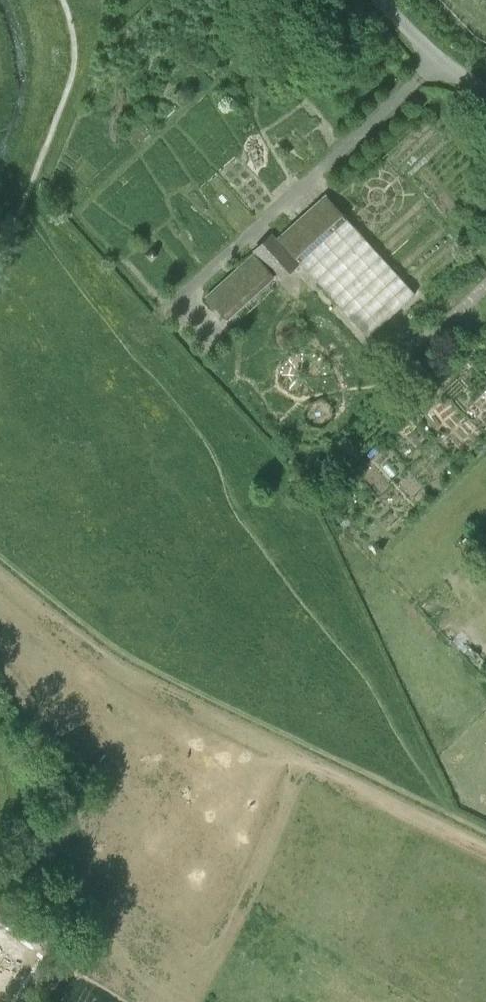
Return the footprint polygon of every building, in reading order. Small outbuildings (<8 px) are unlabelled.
[(368,336),(416,292),(327,194),(284,232),(279,226),(252,251),(254,253),(208,294),(227,317),(269,280),(274,286),(300,262),(368,336)]
